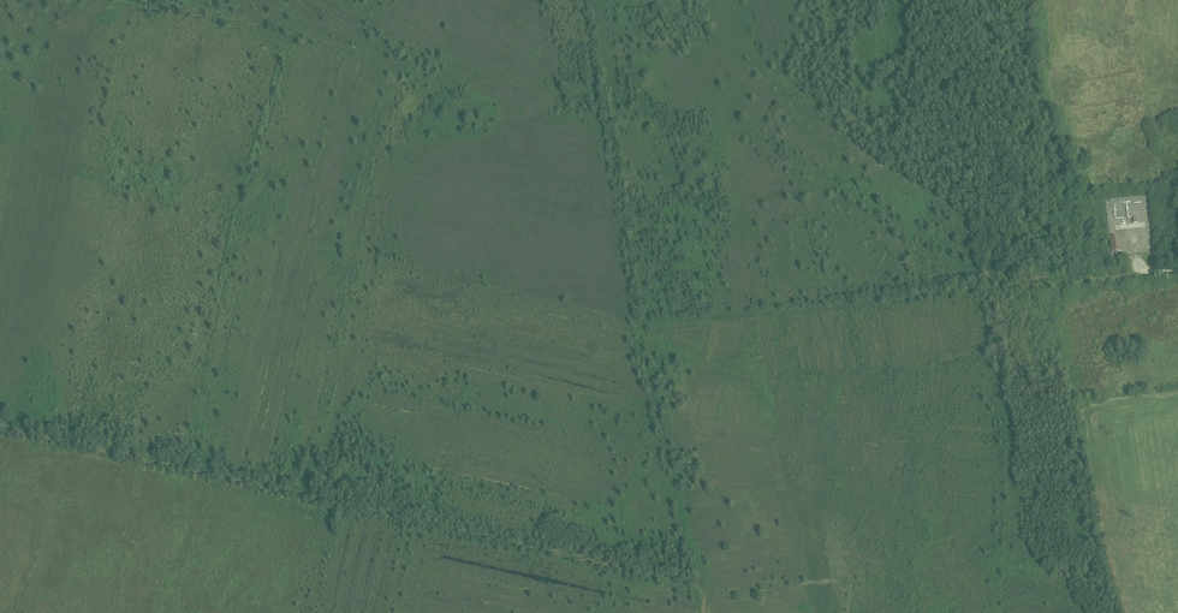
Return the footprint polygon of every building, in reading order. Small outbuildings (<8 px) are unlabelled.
[(1117,242),(1116,238),(1111,239),(1112,252),(1121,251),(1120,242),(1117,242)]
